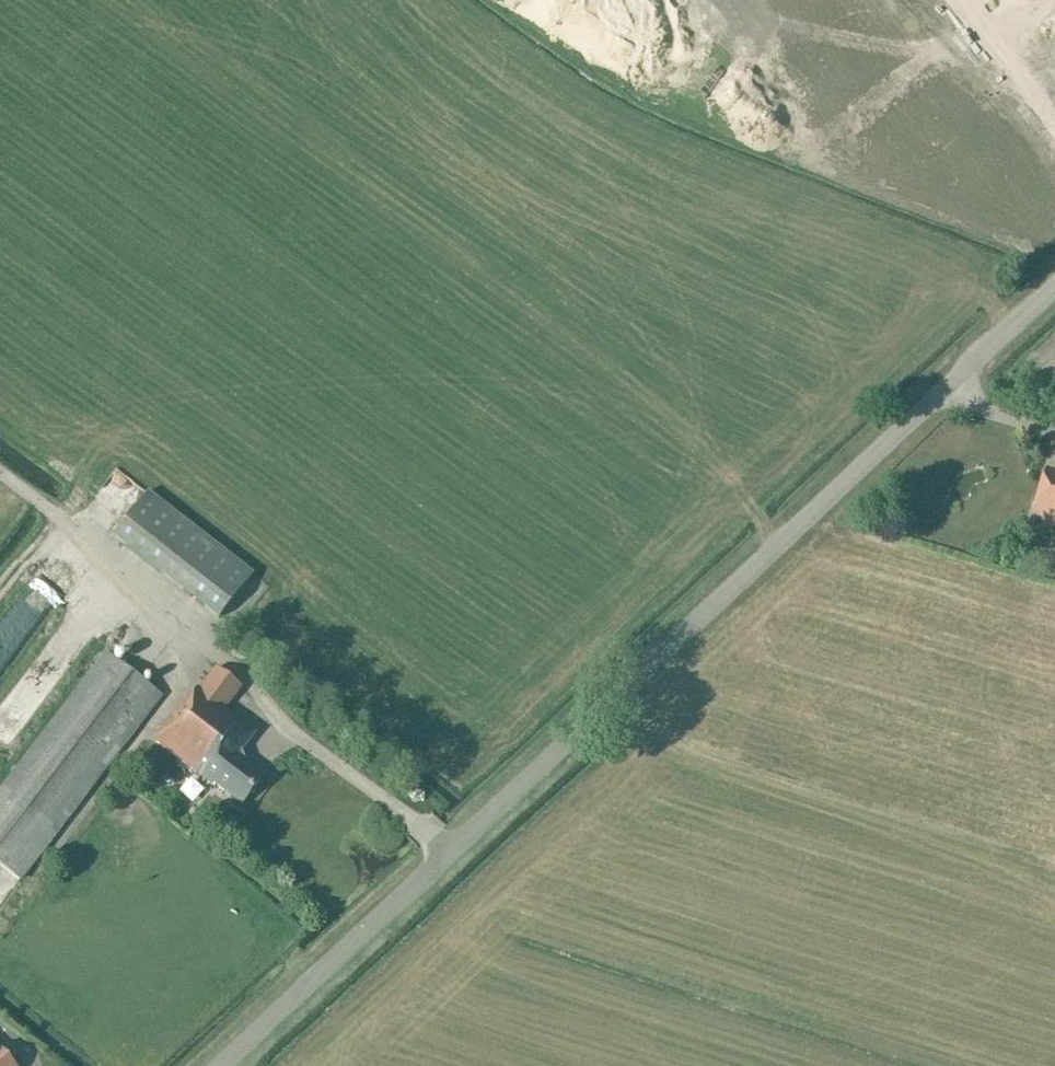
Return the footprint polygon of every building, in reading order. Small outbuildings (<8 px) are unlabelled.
[(1054,528),(1054,472),(1048,470),(1034,518),(1044,521),(1043,524),(1054,528)] [(115,536),(221,620),(253,578),(147,495),(115,536)] [(106,655),(0,793),(0,866),(19,881),(160,696),(106,655)] [(198,691),(197,690),(186,704),(183,702),(153,741),(215,786),(214,788),(242,806),(263,778),(236,758),(255,734),(225,710),(242,688),(215,668),(198,691)] [(356,757),(360,752),(354,748),(350,753),(356,757)] [(0,1053),(0,1065),(13,1065),(0,1053)]
